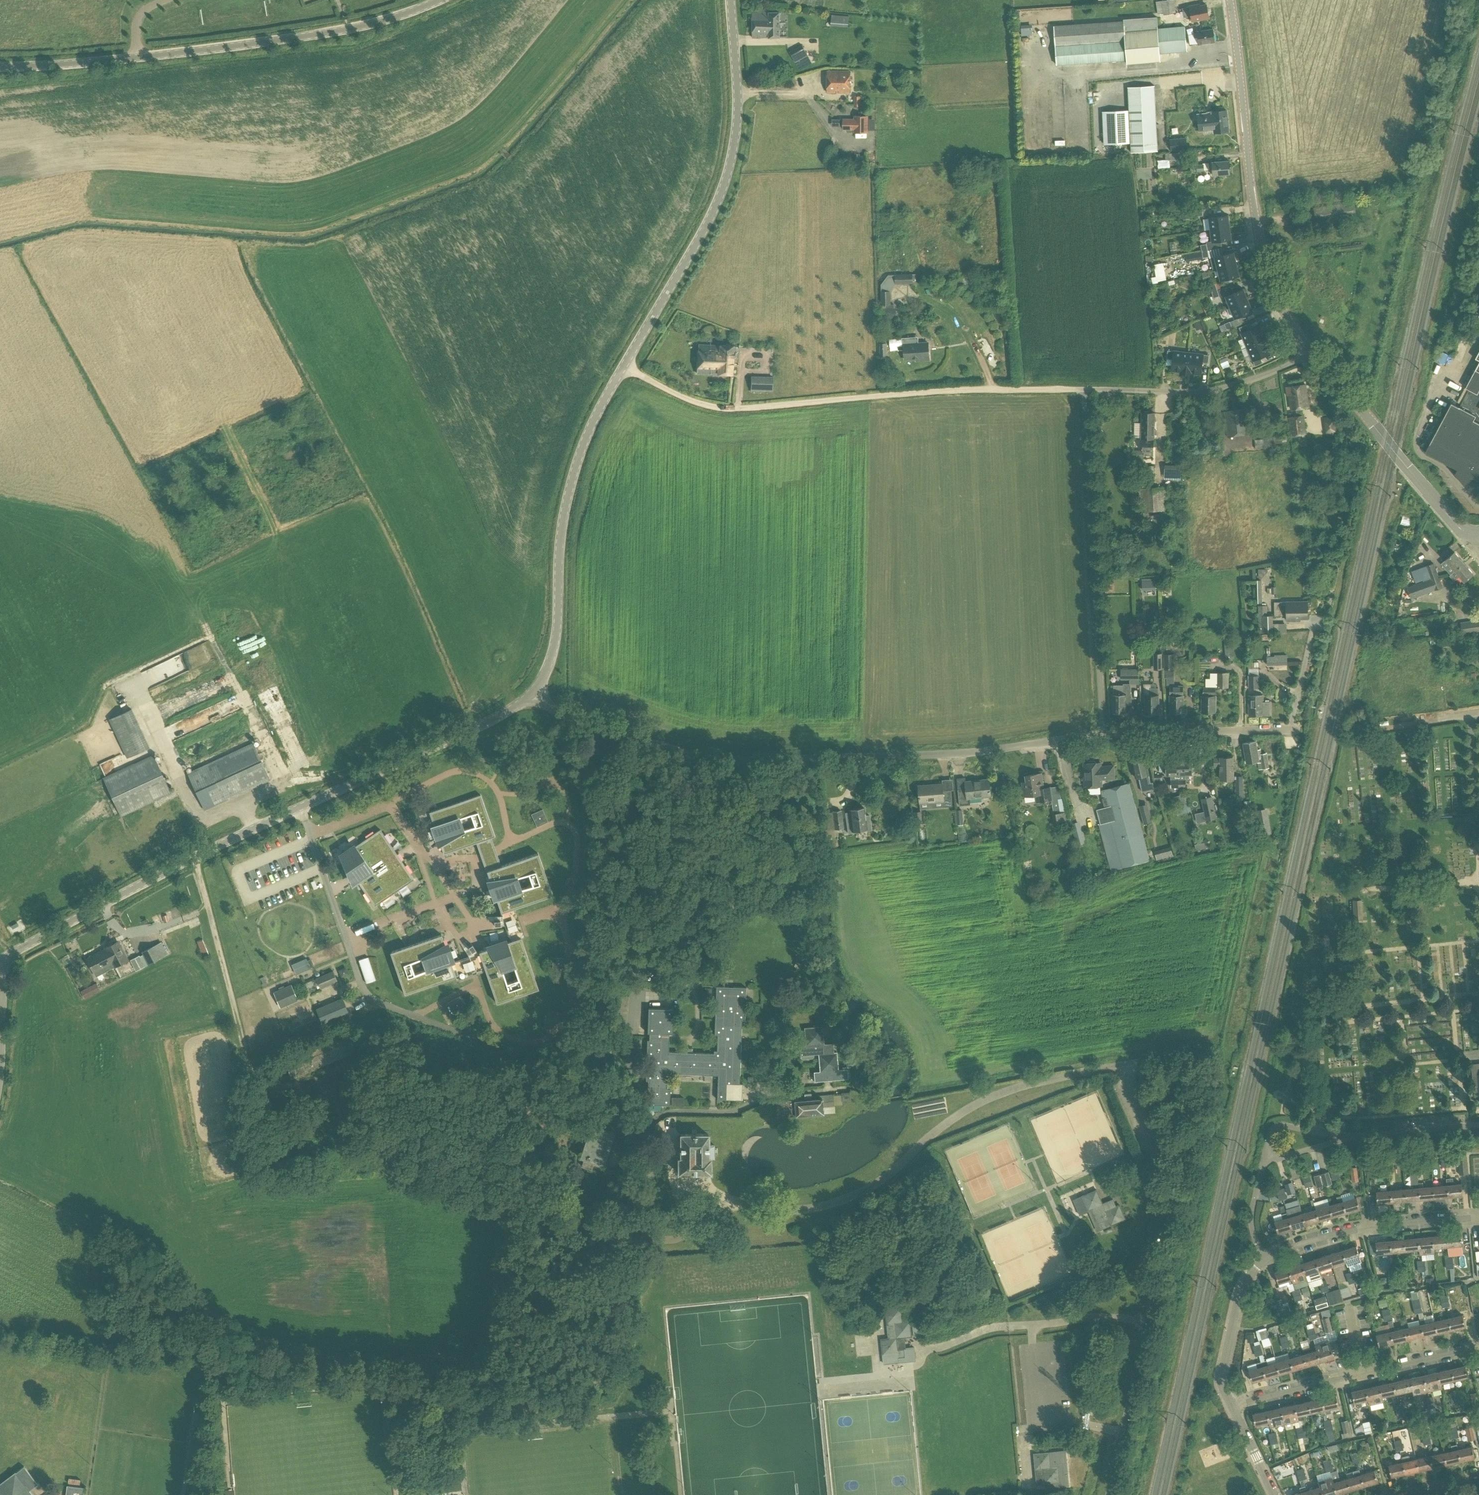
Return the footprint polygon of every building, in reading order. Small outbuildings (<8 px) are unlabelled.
[(1163,13),(1164,15),(1176,12),(1174,0),(1164,0),(1162,0),(1156,1),(1158,13),(1163,13)] [(1183,8),(1185,17),(1192,16),(1193,20),(1209,17),(1207,5),(1201,6),(1201,5),(1190,7),(1190,6),(1183,8)] [(769,38),(770,13),(770,12),(753,12),(753,37),(762,37),(762,38),(769,38)] [(770,13),(769,38),(780,38),(780,13),(770,13)] [(831,26),(849,27),(849,17),(832,16),(831,26)] [(1054,28),(1057,66),(1127,60),(1127,64),(1161,61),(1160,53),(1187,51),(1185,26),(1158,28),(1157,17),(1123,20),(1124,22),(1054,28)] [(1213,29),(1198,31),(1198,32),(1194,33),(1194,35),(1189,36),(1191,45),(1215,42),(1213,29)] [(827,92),(850,92),(851,72),(828,71),(827,92)] [(1103,112),(1104,143),(1131,142),(1131,152),(1158,151),(1154,86),(1128,87),(1129,111),(1103,112)] [(1199,114),(1200,130),(1210,129),(1210,128),(1214,128),(1214,132),(1229,131),(1227,110),(1213,112),(1213,113),(1199,114)] [(843,128),(854,128),(854,132),(868,132),(868,116),(854,116),(854,119),(843,119),(843,128)] [(1171,149),(1187,147),(1186,138),(1170,140),(1171,149)] [(1210,163),(1210,169),(1213,169),(1213,175),(1230,174),(1229,161),(1213,162),(1213,163),(1210,163)] [(1229,227),(1228,215),(1224,215),(1221,216),(1209,218),(1211,229),(1229,227)] [(1231,238),(1229,227),(1211,229),(1212,241),(1224,239),(1225,240),(1228,239),(1231,238)] [(1196,252),(1185,255),(1186,262),(1203,259),(1203,258),(1202,251),(1196,252)] [(1236,264),(1233,252),(1230,253),(1227,254),(1215,257),(1218,268),(1236,264)] [(1239,275),(1236,264),(1218,268),(1221,280),(1232,277),(1236,276),(1239,275)] [(889,274),(880,285),(881,292),(881,304),(891,304),(890,291),(896,283),(896,281),(896,274),(889,274)] [(1195,284),(1186,287),(1188,295),(1198,293),(1195,284)] [(1248,300),(1243,289),(1240,290),(1237,291),(1226,296),(1230,307),(1248,300)] [(1252,310),(1248,300),(1230,307),(1235,318),(1246,313),(1249,312),(1252,310)] [(1216,302),(1217,313),(1225,312),(1224,301),(1216,302)] [(1233,327),(1230,321),(1224,324),(1227,330),(1233,327)] [(1247,347),(1267,338),(1265,333),(1263,333),(1260,325),(1249,330),(1247,324),(1239,327),(1241,333),(1247,347)] [(902,337),(903,345),(904,345),(905,359),(917,358),(917,360),(930,359),(929,342),(918,343),(916,341),(916,336),(902,337)] [(1271,353),(1268,345),(1269,344),(1267,338),(1247,347),(1253,361),(1253,360),(1255,366),(1263,363),(1261,357),(1271,353)] [(697,373),(732,373),(733,345),(719,344),(698,344),(697,373)] [(1186,374),(1188,352),(1174,351),(1168,350),(1167,358),(1173,359),(1171,371),(1180,372),(1180,373),(1186,374)] [(1208,363),(1209,355),(1203,354),(1188,352),(1186,374),(1192,374),(1192,373),(1201,374),(1202,362),(1208,363)] [(1226,358),(1219,361),(1222,367),(1229,364),(1226,358)] [(1467,388),(1470,390),(1461,407),(1452,403),(1427,452),(1458,468),(1456,473),(1466,485),(1474,477),(1478,479),(1478,364),(1467,388)] [(751,390),(774,391),(774,377),(752,376),(751,390)] [(1309,407),(1305,385),(1286,387),(1287,396),(1290,396),(1292,409),(1296,409),(1298,416),(1289,418),(1292,435),(1306,433),(1303,416),(1302,416),(1301,408),(1309,407)] [(1225,411),(1225,416),(1229,416),(1230,419),(1234,418),(1234,422),(1240,422),(1241,428),(1249,427),(1246,408),(1225,411)] [(1143,437),(1144,439),(1143,451),(1153,451),(1153,439),(1153,438),(1155,438),(1154,429),(1155,429),(1155,413),(1142,413),(1142,437),(1143,437)] [(1229,416),(1225,416),(1228,436),(1249,433),(1249,427),(1241,428),(1240,422),(1234,422),(1234,418),(1230,419),(1229,416)] [(1325,419),(1327,433),(1337,432),(1336,417),(1325,419)] [(1255,440),(1256,448),(1275,446),(1275,444),(1281,442),(1281,441),(1288,441),(1287,435),(1279,436),(1278,432),(1262,433),(1263,438),(1255,440)] [(1143,488),(1144,512),(1165,510),(1164,487),(1143,488)] [(1144,515),(1146,539),(1162,538),(1161,514),(1144,515)] [(1446,559),(1455,570),(1464,563),(1454,552),(1446,559)] [(1438,575),(1434,563),(1427,565),(1426,566),(1430,578),(1438,575)] [(1464,563),(1455,570),(1455,571),(1450,576),(1455,581),(1460,576),(1464,581),(1473,574),(1464,563)] [(1431,579),(1430,578),(1426,566),(1419,568),(1424,581),(1431,579)] [(1438,575),(1430,578),(1431,579),(1435,590),(1442,587),(1438,575)] [(1424,581),(1406,587),(1410,599),(1435,590),(1431,579),(1424,581)] [(1274,602),(1274,610),(1274,616),(1287,616),(1287,621),(1305,620),(1305,601),(1287,602),(1274,602)] [(1266,605),(1259,606),(1259,624),(1262,624),(1262,632),(1273,631),(1273,615),(1266,616),(1266,605)] [(1478,630),(1478,625),(1478,619),(1461,622),(1462,632),(1478,630)] [(1170,631),(1162,631),(1163,649),(1171,649),(1170,631)] [(1165,654),(1165,670),(1174,670),(1174,654),(1165,654)] [(1158,670),(1162,670),(1162,655),(1154,655),(1154,666),(1158,666),(1158,670)] [(1130,669),(1130,679),(1131,679),(1139,679),(1139,669),(1130,669)] [(1202,711),(1216,712),(1216,696),(1214,696),(1215,687),(1217,687),(1217,688),(1229,688),(1229,673),(1217,672),(1210,672),(1210,679),(1206,679),(1206,686),(1204,686),(1203,696),(1202,696),(1202,711)] [(1249,675),(1249,688),(1260,688),(1260,675),(1249,675)] [(1167,677),(1167,688),(1171,687),(1171,695),(1170,695),(1170,711),(1184,711),(1184,695),(1183,695),(1183,686),(1177,686),(1174,686),(1174,682),(1174,677),(1167,677)] [(1126,697),(1131,697),(1131,684),(1124,684),(1124,685),(1114,685),(1114,694),(1113,694),(1113,711),(1126,711),(1126,697)] [(1158,687),(1156,687),(1156,688),(1144,688),(1144,695),(1146,695),(1146,711),(1158,711),(1158,687)] [(1263,695),(1249,695),(1249,715),(1262,715),(1269,715),(1269,701),(1269,700),(1265,700),(1265,702),(1263,702),(1263,695)] [(174,706),(163,710),(167,720),(178,715),(174,706)] [(109,719),(127,758),(150,747),(132,709),(109,719)] [(189,725),(182,727),(185,738),(192,736),(189,725)] [(1259,761),(1257,748),(1256,741),(1244,743),(1247,763),(1259,761)] [(187,773),(205,810),(270,780),(253,743),(187,773)] [(1261,754),(1260,754),(1262,762),(1258,762),(1259,769),(1269,768),(1267,753),(1261,754)] [(103,778),(121,816),(171,793),(153,755),(103,778)] [(1179,758),(1180,788),(1186,788),(1186,781),(1188,781),(1188,775),(1192,774),(1192,757),(1179,758)] [(1234,779),(1234,776),(1234,757),(1215,757),(1215,766),(1221,766),(1221,779),(1234,779)] [(1132,761),(1136,778),(1139,777),(1142,791),(1154,789),(1153,783),(1151,783),(1149,774),(1145,758),(1132,761)] [(1180,788),(1179,758),(1166,758),(1167,775),(1173,775),(1173,788),(1180,788)] [(1084,762),(1085,786),(1102,785),(1101,777),(1105,777),(1105,778),(1114,778),(1114,765),(1101,765),(1100,762),(1096,762),(1094,760),(1090,760),(1088,762),(1084,762)] [(1025,796),(1038,794),(1039,802),(1053,800),(1051,787),(1044,788),(1042,773),(1026,775),(1027,782),(1023,782),(1025,796)] [(1234,776),(1234,779),(1236,779),(1236,799),(1243,799),(1243,776),(1234,776)] [(958,789),(960,805),(971,804),(970,798),(991,795),(990,779),(966,782),(967,788),(958,789)] [(1110,821),(1122,868),(1150,860),(1130,783),(1102,790),(1107,807),(1110,821)] [(943,784),(919,786),(920,802),(942,800),(942,807),(953,806),(952,790),(944,790),(943,784)] [(648,786),(647,792),(654,794),(656,791),(656,789),(649,787),(648,786)] [(413,944),(390,951),(403,993),(453,977),(454,980),(476,973),(484,970),(495,1004),(537,990),(521,939),(522,939),(518,927),(515,918),(513,910),(553,897),(539,855),(505,866),(499,868),(494,853),(492,847),(490,840),(496,837),(483,796),(431,812),(435,825),(432,826),(439,848),(441,847),(444,854),(450,853),(459,850),(461,849),(479,843),(482,854),(488,871),(488,872),(490,880),(486,880),(488,886),(493,902),(497,901),(501,914),(502,913),(502,915),(511,942),(506,943),(506,941),(492,946),(492,948),(479,952),(479,953),(476,954),(470,958),(469,956),(452,961),(448,948),(446,948),(441,934),(413,944)] [(1181,797),(1184,810),(1190,808),(1187,796),(1181,797)] [(1203,799),(1207,820),(1216,818),(1212,798),(1203,799)] [(846,813),(849,833),(872,830),(869,815),(865,816),(864,807),(850,809),(850,812),(846,813)] [(828,830),(829,829),(844,828),(842,811),(826,813),(826,817),(828,830)] [(1054,815),(1053,815),(1054,823),(1068,821),(1065,813),(1054,815)] [(1152,821),(1149,813),(1143,815),(1145,823),(1152,821)] [(1077,821),(1070,823),(1073,834),(1080,832),(1077,821)] [(1112,870),(1122,868),(1110,821),(1099,824),(1112,870)] [(414,879),(380,829),(340,856),(374,906),(414,879)] [(304,860),(310,858),(307,850),(301,853),(304,860)] [(1354,919),(1362,918),(1362,900),(1353,900),(1354,919)] [(197,942),(204,957),(209,955),(203,939),(197,942)] [(118,941),(105,948),(106,949),(115,966),(128,959),(118,941)] [(161,960),(154,945),(142,951),(149,965),(161,960)] [(106,949),(87,959),(96,976),(115,966),(106,949)] [(375,980),(368,957),(358,960),(366,983),(375,980)] [(291,964),(295,974),(310,968),(306,958),(291,964)] [(807,968),(811,962),(806,958),(801,963),(807,968)] [(316,979),(321,989),(338,981),(334,971),(316,979)] [(80,992),(84,998),(100,990),(96,983),(80,992)] [(291,985),(282,989),(288,1004),(297,1000),(291,985)] [(645,1104),(670,1105),(670,1088),(667,1088),(668,1073),(718,1075),(717,1099),(742,1100),(743,1083),(740,1083),(742,1020),(745,1020),(746,988),(734,987),(728,987),(716,987),(714,1036),(717,1036),(717,1051),(714,1051),(713,1054),(668,1052),(669,1034),(672,1034),(673,1009),(648,1008),(647,1033),(649,1033),(649,1040),(647,1040),(646,1056),(648,1056),(648,1064),(646,1064),(646,1080),(648,1080),(647,1088),(645,1088),(645,1104)] [(317,1012),(323,1026),(349,1015),(344,1001),(317,1012)] [(806,1045),(800,1046),(801,1057),(803,1059),(812,1058),(814,1056),(813,1054),(819,1054),(818,1053),(834,1052),(833,1043),(824,1044),(823,1026),(804,1027),(806,1045)] [(283,1056),(291,1077),(352,1053),(343,1032),(283,1056)] [(820,1071),(814,1072),(815,1081),(828,1080),(828,1082),(832,1081),(832,1080),(848,1078),(847,1069),(838,1070),(837,1052),(834,1052),(818,1053),(819,1054),(820,1071)] [(841,1093),(842,1101),(850,1100),(849,1092),(841,1093)] [(775,1100),(777,1117),(824,1113),(835,1112),(833,1094),(819,1095),(819,1099),(811,1099),(811,1094),(805,1095),(806,1100),(798,1100),(798,1098),(775,1100)] [(672,1097),(672,1106),(684,1106),(684,1098),(672,1097)] [(579,1157),(584,1159),(582,1166),(591,1169),(594,1162),(596,1163),(596,1165),(600,1167),(602,1165),(603,1165),(614,1133),(590,1125),(579,1157)] [(678,1158),(678,1173),(711,1173),(711,1158),(714,1158),(714,1144),(708,1145),(708,1134),(680,1134),(681,1158),(678,1158)] [(1459,1175),(1468,1174),(1466,1156),(1458,1157),(1459,1175)] [(1423,1157),(1424,1168),(1431,1168),(1431,1162),(1431,1157),(1423,1157)] [(1350,1167),(1353,1182),(1359,1181),(1357,1166),(1350,1167)] [(1332,1184),(1329,1173),(1322,1175),(1325,1186),(1332,1184)] [(1323,1186),(1320,1175),(1314,1176),(1317,1188),(1323,1186)] [(1447,1179),(1447,1185),(1448,1196),(1463,1195),(1461,1183),(1453,1184),(1453,1178),(1447,1179)] [(1294,1189),(1292,1182),(1285,1185),(1287,1191),(1294,1189)] [(1419,1187),(1420,1199),(1434,1198),(1433,1186),(1423,1187),(1423,1183),(1418,1183),(1419,1187)] [(1433,1186),(1434,1198),(1448,1196),(1447,1185),(1433,1186)] [(1405,1189),(1406,1200),(1420,1199),(1419,1187),(1407,1189),(1405,1189)] [(1392,1202),(1406,1200),(1405,1189),(1391,1190),(1392,1202)] [(1073,1200),(1080,1216),(1090,1212),(1098,1231),(1126,1219),(1120,1204),(1116,1206),(1113,1199),(1103,1203),(1097,1190),(1073,1200)] [(1392,1202),(1391,1190),(1377,1192),(1378,1203),(1392,1202)] [(1330,1205),(1333,1216),(1347,1212),(1343,1201),(1342,1196),(1338,1197),(1339,1202),(1330,1205)] [(1343,1201),(1347,1212),(1360,1208),(1357,1197),(1355,1198),(1343,1201)] [(1316,1209),(1319,1220),(1333,1216),(1330,1205),(1316,1209)] [(1287,1210),(1287,1213),(1292,1228),(1306,1224),(1303,1213),(1300,1206),(1287,1210)] [(1316,1209),(1303,1213),(1306,1224),(1319,1220),(1316,1209)] [(1275,1221),(1278,1232),(1292,1228),(1287,1213),(1282,1214),(1283,1219),(1275,1221)] [(1446,1235),(1447,1246),(1462,1245),(1461,1233),(1446,1235)] [(1433,1236),(1434,1248),(1447,1246),(1446,1235),(1433,1236)] [(1419,1238),(1420,1254),(1435,1253),(1434,1248),(1433,1236),(1419,1238)] [(1419,1238),(1404,1239),(1406,1250),(1414,1250),(1415,1255),(1420,1254),(1419,1238)] [(1406,1250),(1404,1239),(1390,1240),(1391,1252),(1406,1250)] [(1391,1252),(1390,1240),(1376,1242),(1377,1253),(1391,1252)] [(1346,1261),(1347,1265),(1361,1260),(1356,1246),(1343,1250),(1346,1261)] [(1343,1250),(1329,1255),(1333,1266),(1346,1261),(1343,1250)] [(1316,1259),(1319,1270),(1333,1266),(1329,1255),(1316,1259)] [(1306,1274),(1319,1270),(1316,1259),(1302,1263),(1306,1274)] [(1289,1268),(1296,1289),(1300,1288),(1298,1282),(1307,1279),(1306,1274),(1302,1263),(1289,1268)] [(1290,1291),(1296,1289),(1289,1268),(1275,1272),(1278,1282),(1288,1279),(1290,1285),(1288,1286),(1290,1291)] [(1330,1305),(1337,1303),(1333,1291),(1327,1293),(1330,1305)] [(1419,1302),(1417,1291),(1412,1292),(1413,1298),(1411,1298),(1412,1301),(1413,1304),(1419,1302)] [(886,1306),(894,1305),(893,1293),(885,1294),(886,1306)] [(1275,1301),(1279,1313),(1279,1312),(1281,1317),(1286,1316),(1285,1311),(1282,1299),(1275,1301)] [(882,1339),(884,1364),(900,1362),(915,1360),(913,1348),(906,1348),(905,1337),(912,1336),(911,1321),(903,1322),(902,1307),(886,1308),(889,1338),(882,1339)] [(1329,1316),(1331,1316),(1328,1309),(1321,1311),(1322,1318),(1329,1316)] [(1449,1318),(1452,1329),(1465,1326),(1463,1315),(1449,1318)] [(1322,1318),(1326,1332),(1333,1330),(1329,1316),(1322,1318)] [(1420,1319),(1421,1324),(1423,1336),(1437,1333),(1434,1321),(1426,1323),(1424,1318),(1420,1319)] [(1449,1318),(1434,1321),(1437,1333),(1452,1329),(1449,1318)] [(1393,1343),(1408,1339),(1405,1328),(1395,1330),(1392,1319),(1391,1319),(1388,1319),(1391,1331),(1393,1343)] [(1405,1328),(1408,1339),(1423,1336),(1421,1324),(1405,1328)] [(1268,1335),(1266,1327),(1258,1330),(1261,1337),(1268,1335)] [(1393,1343),(1391,1331),(1376,1335),(1379,1346),(1393,1343)] [(1316,1345),(1317,1350),(1321,1361),(1334,1357),(1330,1341),(1316,1345)] [(1304,1354),(1307,1365),(1321,1361),(1317,1350),(1304,1354)] [(1290,1358),(1294,1369),(1307,1365),(1304,1354),(1290,1358)] [(1294,1369),(1290,1358),(1276,1362),(1280,1373),(1294,1369)] [(1266,1360),(1261,1361),(1266,1377),(1280,1373),(1276,1362),(1268,1365),(1266,1360)] [(1266,1377),(1261,1361),(1256,1363),(1258,1368),(1249,1371),(1252,1382),(1266,1377)] [(1466,1365),(1452,1369),(1454,1380),(1468,1377),(1466,1365)] [(1438,1372),(1441,1383),(1454,1380),(1452,1369),(1438,1372)] [(1442,1388),(1441,1383),(1438,1372),(1424,1375),(1428,1391),(1442,1388)] [(1410,1378),(1413,1389),(1414,1394),(1428,1391),(1424,1375),(1410,1378)] [(1394,1382),(1396,1393),(1413,1389),(1410,1378),(1394,1382)] [(1380,1385),(1382,1396),(1396,1393),(1394,1382),(1380,1385)] [(1366,1388),(1369,1399),(1370,1405),(1383,1402),(1382,1396),(1380,1385),(1366,1388)] [(1369,1399),(1366,1388),(1352,1391),(1355,1403),(1369,1399)] [(1472,1404),(1477,1403),(1478,1402),(1477,1392),(1470,1394),(1472,1404)] [(1323,1398),(1326,1414),(1330,1413),(1329,1408),(1339,1406),(1336,1395),(1323,1398)] [(1322,1415),(1326,1414),(1323,1398),(1309,1401),(1311,1412),(1321,1410),(1322,1415)] [(1309,1401),(1295,1404),(1299,1420),(1303,1419),(1302,1414),(1311,1412),(1309,1401)] [(1299,1420),(1295,1404),(1281,1408),(1285,1423),(1293,1421),(1298,1420),(1299,1420)] [(1281,1408),(1267,1411),(1270,1422),(1271,1426),(1285,1423),(1281,1408)] [(1270,1422),(1267,1411),(1253,1414),(1256,1425),(1270,1422)] [(1344,1433),(1350,1432),(1351,1432),(1348,1420),(1342,1421),(1344,1433)] [(1476,1438),(1473,1426),(1466,1427),(1469,1440),(1476,1438)] [(1364,1443),(1368,1454),(1374,1453),(1371,1441),(1364,1443)] [(1445,1452),(1447,1463),(1460,1460),(1458,1449),(1457,1444),(1451,1446),(1452,1451),(1445,1452)] [(1458,1449),(1460,1460),(1474,1457),(1472,1446),(1458,1449)] [(1037,1453),(1034,1454),(1036,1476),(1039,1475),(1039,1478),(1037,1478),(1037,1479),(1042,1478),(1043,1484),(1048,1483),(1048,1487),(1053,1487),(1061,1486),(1069,1485),(1068,1468),(1066,1455),(1066,1451),(1050,1452),(1037,1453)] [(1431,1456),(1433,1467),(1447,1463),(1445,1452),(1431,1456)] [(1405,1473),(1419,1470),(1417,1459),(1410,1460),(1409,1455),(1402,1457),(1403,1462),(1405,1473)] [(1417,1459),(1419,1470),(1433,1467),(1431,1456),(1417,1459)] [(1285,1462),(1287,1468),(1295,1465),(1293,1459),(1285,1462)] [(1405,1473),(1403,1462),(1389,1465),(1391,1476),(1405,1473)] [(28,1491),(37,1484),(23,1466),(0,1484),(0,1494),(32,1494),(28,1491)] [(1360,1470),(1364,1485),(1378,1481),(1375,1470),(1365,1473),(1363,1469),(1360,1470)] [(1364,1485),(1360,1470),(1354,1472),(1355,1476),(1347,1479),(1351,1490),(1364,1485)] [(1334,1483),(1332,1477),(1319,1482),(1320,1487),(1323,1494),(1333,1494),(1337,1494),(1334,1483)] [(1334,1483),(1337,1494),(1351,1490),(1347,1479),(1334,1483)] [(35,1493),(43,1489),(40,1484),(32,1488),(35,1493)] [(85,1488),(67,1486),(66,1494),(73,1494),(74,1492),(84,1493),(85,1488)] [(1307,1491),(1305,1486),(1301,1487),(1300,1488),(1302,1492),(1293,1494),(1308,1494),(1307,1491)] [(1320,1487),(1307,1491),(1308,1494),(1323,1494),(1320,1487)]
